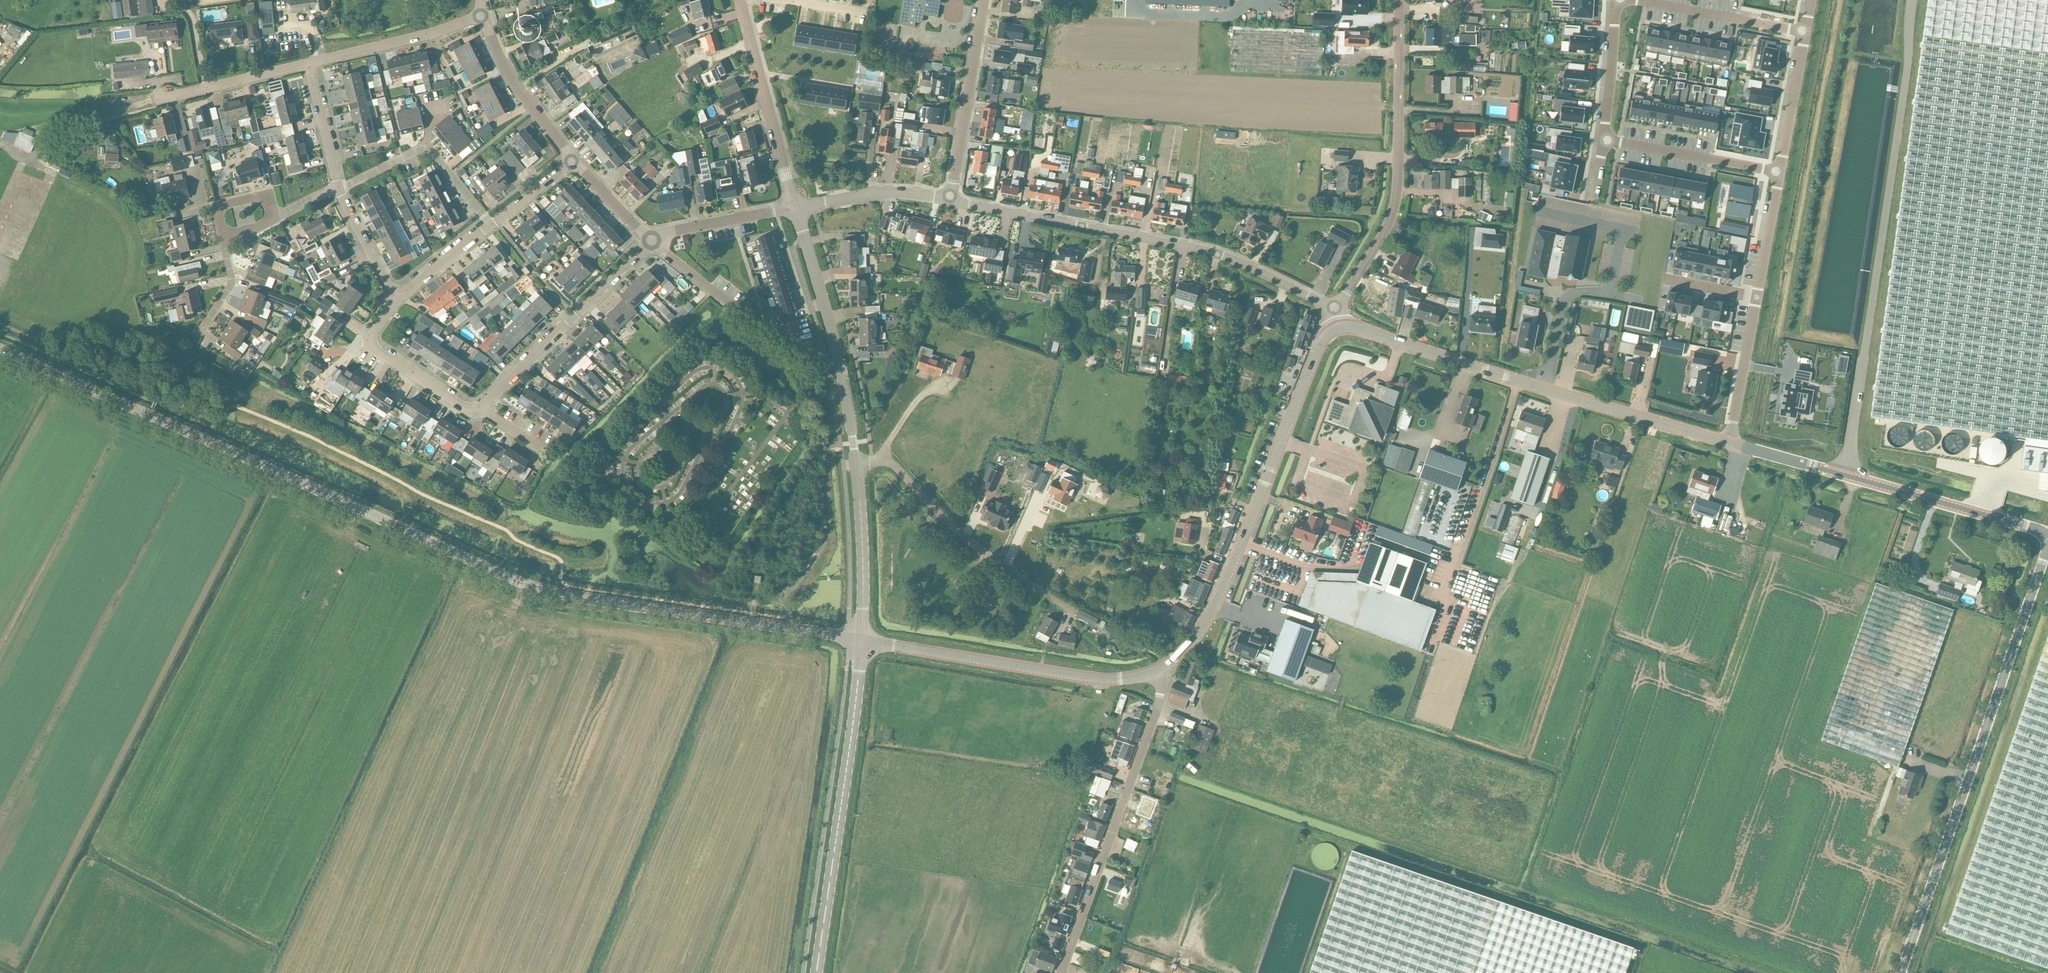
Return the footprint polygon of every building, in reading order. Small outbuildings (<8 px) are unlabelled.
[(125,17),(154,13),(152,0),(122,0),(125,17)] [(289,14),(316,10),(316,12),(326,11),(324,0),(287,0),(289,14)] [(532,8),(557,1),(557,0),(529,0),(532,8)] [(694,21),(711,17),(709,9),(710,8),(708,0),(705,0),(690,4),(694,21)] [(915,27),(916,23),(921,23),(922,15),(938,18),(941,0),(903,0),(899,25),(915,27)] [(1016,14),(1018,3),(1023,4),(1022,6),(1031,8),(1032,3),(1013,0),(1004,0),(1002,12),(1016,14)] [(1353,14),(1367,14),(1368,0),(1343,0),(1342,15),(1352,15),(1353,14)] [(1575,0),(1552,0),(1551,8),(1570,9),(1569,18),(1592,19),(1593,1),(1575,0)] [(1871,418),(2026,439),(2021,470),(2047,473),(2047,0),(1929,0),(1871,418)] [(111,4),(113,18),(122,17),(119,3),(111,4)] [(541,10),(544,19),(556,16),(556,14),(562,13),(560,7),(554,8),(554,7),(541,10)] [(275,34),(273,12),(260,13),(262,29),(263,29),(263,35),(275,34)] [(1033,21),(1046,23),(1047,16),(1035,14),(1033,21)] [(1334,15),(1314,14),(1314,25),(1334,26),(1334,15)] [(1453,22),(1477,24),(1478,18),(1453,16),(1453,22)] [(177,21),(135,26),(137,38),(149,37),(149,43),(157,42),(158,50),(164,49),(163,42),(180,40),(177,21)] [(259,37),(257,21),(247,22),(249,38),(259,37)] [(524,38),(528,39),(532,37),(535,35),(537,31),(536,27),(534,23),(531,21),(527,21),(523,23),(520,26),(519,30),(521,35),(524,38)] [(207,27),(209,45),(218,44),(218,39),(233,37),(233,42),(243,41),(241,23),(207,27)] [(633,23),(599,36),(602,43),(619,36),(621,41),(638,34),(633,23)] [(1014,49),(1033,51),(1034,41),(1023,40),(1025,27),(1016,25),(1000,23),(998,38),(1015,41),(1014,49)] [(693,38),(687,25),(668,35),(674,47),(693,38)] [(11,26),(6,34),(17,39),(17,40),(18,41),(27,31),(26,29),(25,30),(24,29),(23,29),(22,28),(20,30),(11,26)] [(795,45),(810,48),(813,28),(798,26),(795,45)] [(1439,47),(1453,47),(1453,46),(1476,46),(1476,35),(1459,35),(1459,37),(1453,37),(1453,35),(1455,35),(1455,26),(1439,26),(1439,30),(1427,30),(1427,46),(1439,46),(1439,47)] [(1594,39),(1579,37),(1580,27),(1565,26),(1564,35),(1570,35),(1569,53),(1592,55),(1594,39)] [(1322,75),(1323,31),(1233,27),(1231,72),(1322,75)] [(810,48),(825,50),(828,31),(813,28),(810,48)] [(1648,29),(1644,52),(1658,55),(1662,32),(1648,29)] [(825,50),(839,53),(843,33),(828,31),(825,50)] [(1325,46),(1368,47),(1369,33),(1345,33),(1345,31),(1325,31),(1325,46)] [(1662,32),(1658,55),(1672,57),(1676,34),(1662,32)] [(681,45),(685,59),(691,57),(689,51),(701,47),(703,53),(710,51),(711,54),(721,51),(716,33),(706,36),(706,37),(681,45)] [(858,36),(843,33),(839,53),(855,55),(858,36)] [(556,34),(546,38),(549,44),(558,40),(556,34)] [(1676,34),(1672,57),(1685,60),(1690,37),(1676,34)] [(1690,37),(1685,60),(1699,62),(1703,39),(1690,37)] [(1703,39),(1699,62),(1712,65),(1717,42),(1703,39)] [(1763,54),(1760,70),(1776,73),(1778,64),(1776,64),(1778,51),(1770,50),(1772,42),(1758,39),(1756,53),(1763,54)] [(455,51),(460,61),(480,51),(474,40),(462,46),(459,40),(448,46),(451,53),(455,51)] [(518,50),(526,67),(544,59),(543,57),(550,53),(551,51),(549,48),(548,47),(545,40),(537,43),(536,42),(518,50)] [(658,41),(646,46),(650,56),(662,52),(658,41)] [(1717,42),(1712,65),(1726,67),(1731,44),(1717,42)] [(582,59),(591,55),(588,48),(579,54),(582,59)] [(636,49),(634,58),(644,61),(646,51),(636,49)] [(460,61),(465,71),(485,61),(480,51),(460,61)] [(994,62),(1009,65),(1010,61),(1018,63),(1018,62),(1024,63),(1025,55),(1018,54),(1018,55),(996,51),(994,62)] [(431,70),(432,75),(440,73),(436,58),(429,60),(427,52),(417,54),(422,72),(431,70)] [(408,57),(412,75),(422,72),(417,54),(408,57)] [(398,59),(402,77),(412,75),(408,57),(398,59)] [(384,72),(387,85),(393,84),(392,80),(402,77),(398,59),(387,62),(389,70),(384,72)] [(701,75),(707,88),(709,87),(726,79),(725,76),(731,73),(726,60),(716,65),(718,68),(710,71),(701,75)] [(490,72),(485,61),(465,71),(470,82),(490,72)] [(115,79),(146,75),(145,63),(113,67),(115,79)] [(699,63),(683,72),(688,81),(704,72),(699,63)] [(943,65),(940,64),(932,63),(931,70),(942,71),(943,65)] [(1031,66),(1018,64),(1017,72),(1029,74),(1031,66)] [(1588,90),(1590,73),(1584,72),(1584,65),(1568,64),(1568,71),(1566,71),(1564,88),(1588,90)] [(454,76),(449,67),(445,70),(449,79),(454,76)] [(544,87),(550,96),(567,85),(571,82),(564,73),(560,75),(557,70),(545,78),(549,83),(544,87)] [(989,77),(987,93),(998,95),(999,89),(1004,90),(1005,92),(1019,94),(1020,84),(1021,82),(1013,81),(1009,80),(1010,73),(998,71),(997,78),(989,77)] [(931,95),(947,98),(950,82),(934,80),(934,81),(932,80),(933,74),(923,72),(920,86),(932,88),(931,95)] [(343,77),(346,89),(363,84),(373,82),(381,80),(380,74),(372,75),(372,74),(361,77),(360,73),(343,77)] [(1038,84),(1038,76),(1028,76),(1028,84),(1038,84)] [(1426,94),(1450,94),(1450,93),(1470,93),(1470,77),(1444,77),(1444,81),(1439,81),(1439,77),(1426,77),(1426,94)] [(1718,77),(1717,85),(1728,86),(1729,79),(1718,77)] [(735,78),(720,85),(725,96),(740,90),(735,78)] [(435,82),(435,88),(451,86),(450,80),(435,82)] [(1749,80),(1747,88),(1751,88),(1749,102),(1770,106),(1773,91),(1761,89),(1762,82),(1749,80)] [(475,90),(480,101),(500,91),(494,81),(475,90)] [(567,85),(571,83),(571,82),(567,85),(550,96),(556,106),(562,102),(566,107),(577,100),(573,94),(567,85)] [(346,89),(349,100),(371,95),(370,89),(364,90),(363,84),(346,89)] [(426,91),(425,84),(414,87),(416,94),(426,91)] [(800,103),(816,105),(819,86),(804,84),(800,103)] [(816,105),(830,108),(833,89),(819,86),(816,105)] [(848,91),(833,89),(830,108),(845,110),(848,91)] [(293,96),(287,97),(284,90),(270,93),(272,102),(277,100),(278,106),(267,109),(268,115),(274,114),(296,109),(293,96)] [(480,101),(485,111),(505,101),(500,91),(480,101)] [(677,94),(683,104),(693,98),(681,92),(677,94)] [(741,92),(720,102),(727,117),(748,107),(741,92)] [(858,141),(869,142),(871,126),(872,126),(874,114),(873,114),(873,113),(880,114),(883,96),(860,93),(857,111),(860,111),(860,112),(859,112),(858,124),(860,125),(858,141)] [(349,100),(352,112),(368,108),(367,101),(372,100),(371,95),(349,100)] [(1634,95),(1630,118),(1639,119),(1642,101),(1643,97),(1634,95)] [(235,101),(239,120),(251,117),(246,98),(235,101)] [(399,110),(408,107),(405,98),(397,100),(399,110)] [(1660,100),(1651,98),(1651,103),(1647,121),(1656,123),(1659,105),(1660,100)] [(1555,99),(1554,112),(1560,112),(1559,122),(1560,122),(1582,124),(1582,125),(1583,125),(1585,109),(1584,109),(1569,108),(1570,101),(1555,99)] [(227,141),(228,146),(234,144),(232,134),(233,134),(232,129),(241,127),(239,120),(235,101),(224,104),(227,118),(221,120),(227,141)] [(510,112),(505,101),(485,111),(491,122),(510,112)] [(1642,101),(1639,119),(1647,121),(1651,103),(1642,101)] [(1511,102),(1511,120),(1519,120),(1520,102),(1511,102)] [(578,134),(595,119),(591,115),(586,119),(582,113),(588,108),(583,103),(569,114),(574,120),(570,124),(578,134)] [(613,108),(619,115),(625,110),(619,103),(613,108)] [(1685,104),(1684,109),(1681,127),(1689,129),(1694,106),(1685,104)] [(883,105),(881,120),(888,121),(890,106),(883,105)] [(1659,105),(1656,123),(1664,124),(1667,106),(1659,105)] [(1667,106),(1664,124),(1673,126),(1676,107),(1667,106)] [(1694,106),(1689,129),(1698,130),(1701,112),(1702,108),(1694,106)] [(920,122),(943,126),(945,111),(923,107),(920,122)] [(1676,107),(1673,126),(1681,127),(1684,109),(1676,107)] [(209,108),(196,111),(201,129),(213,127),(214,133),(222,131),(219,119),(212,121),(209,108)] [(371,119),(368,108),(352,112),(355,123),(371,119)] [(420,108),(408,111),(414,132),(425,129),(420,108)] [(982,123),(1004,127),(1005,121),(1000,120),(999,123),(994,122),(996,110),(984,108),(982,123)] [(281,118),(283,126),(299,122),(296,109),(274,114),(275,120),(281,118)] [(625,110),(619,115),(625,122),(631,117),(625,110)] [(402,135),(414,132),(408,111),(397,113),(402,135)] [(1701,112),(1698,130),(1706,132),(1710,114),(1701,112)] [(1710,114),(1706,132),(1715,134),(1719,116),(1710,114)] [(1736,114),(1734,123),(1742,124),(1738,146),(1762,150),(1765,134),(1759,133),(1762,119),(1736,114)] [(433,129),(440,139),(457,125),(450,116),(433,129)] [(168,136),(170,143),(177,141),(175,134),(176,133),(172,117),(155,121),(160,138),(168,136)] [(578,134),(587,143),(599,133),(594,128),(600,123),(596,118),(595,119),(578,134)] [(717,118),(702,124),(706,133),(721,127),(717,118)] [(255,133),(256,138),(261,137),(260,131),(257,119),(250,121),(253,134),(255,133)] [(358,135),(374,131),(371,119),(355,123),(358,135)] [(385,129),(393,127),(391,120),(383,122),(385,129)] [(904,128),(917,130),(918,122),(905,120),(904,128)] [(631,128),(636,133),(642,127),(637,122),(631,128)] [(488,123),(476,132),(481,139),(494,130),(488,123)] [(979,137),(991,139),(993,132),(1003,134),(1003,132),(1015,135),(1015,131),(1020,132),(1021,129),(1010,127),(1004,127),(982,123),(979,137)] [(1454,124),(1426,123),(1426,137),(1434,137),(1434,141),(1436,143),(1440,144),(1442,141),(1442,136),(1454,137),(1454,138),(1475,138),(1475,123),(1454,123),(1454,124)] [(879,152),(892,154),(894,138),(901,139),(903,125),(896,124),(895,130),(882,129),(879,152)] [(440,139),(447,148),(465,134),(457,125),(440,139)] [(261,137),(262,139),(282,134),(281,126),(260,131),(261,137)] [(1547,135),(1547,136),(1552,136),(1551,143),(1557,143),(1556,150),(1579,154),(1581,141),(1581,140),(1567,138),(1568,131),(1548,128),(1547,135)] [(386,134),(385,129),(374,131),(358,135),(361,147),(364,146),(372,144),(377,143),(376,139),(386,136),(386,134)] [(513,139),(522,149),(533,139),(525,129),(513,139)] [(188,132),(193,152),(207,148),(206,141),(198,143),(195,130),(188,132)] [(18,134),(5,133),(2,141),(30,153),(37,140),(19,132),(18,134)] [(742,143),(744,151),(757,147),(753,132),(733,137),(735,145),(742,143)] [(901,164),(917,166),(918,155),(919,148),(927,149),(929,134),(913,132),(911,148),(904,147),(901,164)] [(587,143),(595,153),(609,142),(608,141),(611,139),(607,134),(603,138),(599,133),(587,143)] [(727,133),(711,139),(714,148),(731,141),(727,133)] [(282,134),(262,139),(263,145),(284,140),(282,134)] [(455,157),(472,143),(471,142),(465,134),(447,148),(455,157)] [(290,153),(306,149),(302,136),(286,140),(288,147),(283,148),(282,147),(279,148),(278,149),(277,149),(279,155),(290,153)] [(192,151),(188,137),(179,139),(183,153),(192,151)] [(250,143),(257,147),(263,145),(262,139),(261,137),(256,138),(256,139),(243,142),(243,144),(250,143)] [(476,138),(471,142),(472,143),(469,146),(473,150),(481,144),(476,138)] [(521,160),(528,168),(539,159),(536,154),(541,149),(533,139),(522,149),(527,155),(521,160)] [(629,141),(624,145),(630,152),(634,148),(629,141)] [(595,153),(603,163),(615,153),(610,146),(612,145),(609,142),(595,153)] [(973,173),(985,175),(987,162),(991,163),(990,165),(1000,167),(1003,147),(992,145),(991,154),(989,153),(977,151),(973,173)] [(106,163),(118,164),(120,149),(107,148),(106,163)] [(287,166),(289,175),(304,171),(302,163),(309,162),(306,149),(290,153),(293,165),(287,166)] [(688,167),(690,176),(699,174),(702,174),(699,160),(697,149),(685,151),(688,167)] [(236,177),(238,186),(246,184),(245,181),(262,177),(259,166),(265,164),(261,150),(252,153),(254,159),(242,162),(243,166),(236,168),(237,172),(234,173),(235,177),(236,177)] [(506,162),(514,155),(510,150),(502,157),(506,162)] [(1334,161),(1348,162),(1349,152),(1335,150),(1334,161)] [(210,160),(211,164),(221,162),(219,152),(215,153),(214,151),(204,153),(206,161),(210,160)] [(623,162),(615,153),(603,163),(612,172),(623,162)] [(1049,169),(1068,173),(1071,157),(1053,154),(1051,162),(1049,169)] [(1564,157),(1549,154),(1546,167),(1554,168),(1553,175),(1574,180),(1577,168),(1577,167),(1576,167),(1563,164),(1564,157)] [(514,155),(506,162),(517,175),(525,168),(514,155)] [(1002,193),(1017,195),(1020,182),(1021,177),(1024,178),(1028,157),(1017,155),(1012,180),(1005,179),(1002,193)] [(175,172),(189,168),(186,157),(172,161),(175,172)] [(756,186),(756,187),(764,185),(763,184),(766,183),(765,179),(766,179),(765,172),(763,172),(761,162),(755,164),(753,157),(740,160),(743,170),(748,169),(753,187),(756,186)] [(697,187),(700,203),(713,201),(710,184),(712,184),(709,167),(707,158),(699,160),(702,174),(699,174),(701,186),(697,187)] [(491,174),(503,190),(512,183),(506,175),(511,171),(503,160),(498,164),(500,167),(491,174)] [(1048,176),(1049,169),(1051,162),(1043,160),(1041,168),(1040,168),(1039,174),(1048,176)] [(1082,176),(1091,178),(1093,165),(1094,162),(1085,160),(1085,164),(1076,162),(1074,174),(1082,176)] [(725,164),(727,176),(737,174),(735,162),(725,164)] [(629,192),(638,201),(649,191),(642,184),(649,177),(651,179),(658,172),(657,170),(654,167),(650,163),(642,170),(647,175),(640,181),(640,182),(629,192)] [(1101,167),(1093,165),(1091,178),(1099,179),(1101,167)] [(678,169),(681,186),(691,184),(690,176),(688,167),(678,169)] [(1337,191),(1355,192),(1356,177),(1358,176),(1359,168),(1337,167),(1337,173),(1338,173),(1337,191)] [(1621,169),(1618,187),(1629,189),(1632,171),(1621,169)] [(419,179),(424,188),(441,179),(437,170),(419,179)] [(1117,182),(1132,185),(1134,178),(1125,176),(1125,173),(1119,171),(1117,182)] [(1632,171),(1629,189),(1639,191),(1643,173),(1632,171)] [(620,182),(629,192),(640,182),(640,181),(631,172),(620,182)] [(1426,177),(1426,181),(1424,181),(1423,181),(1422,182),(1422,183),(1422,187),(1423,188),(1424,188),(1426,188),(1440,188),(1440,189),(1450,189),(1458,189),(1458,198),(1472,198),(1471,178),(1459,178),(1459,179),(1450,179),(1450,172),(1433,172),(1433,177),(1426,177)] [(1643,173),(1639,191),(1649,193),(1653,175),(1643,173)] [(164,191),(167,204),(190,198),(186,180),(183,180),(182,174),(174,176),(175,182),(171,183),(169,176),(154,180),(157,193),(164,191)] [(488,190),(494,197),(503,190),(491,174),(482,181),(478,175),(472,179),(483,194),(488,190)] [(1574,180),(1553,175),(1551,182),(1544,180),(1541,193),(1556,196),(1557,189),(1571,192),(1572,193),(1572,192),(1574,180)] [(1653,175),(1649,193),(1660,195),(1663,177),(1653,175)] [(1663,177),(1660,195),(1670,197),(1674,179),(1663,177)] [(735,185),(734,185),(733,178),(725,180),(726,186),(720,187),(723,199),(723,202),(730,201),(730,198),(737,197),(735,185)] [(1134,178),(1132,185),(1140,187),(1142,179),(1134,178)] [(1165,192),(1173,193),(1175,185),(1167,184),(1168,180),(1160,178),(1158,190),(1165,191),(1165,192)] [(424,188),(428,197),(446,188),(441,179),(424,188)] [(1028,197),(1044,200),(1046,189),(1045,189),(1046,182),(1032,179),(1028,197)] [(1674,179),(1670,197),(1681,199),(1684,181),(1674,179)] [(1684,181),(1681,199),(1691,201),(1695,183),(1684,181)] [(1056,183),(1046,182),(1045,189),(1046,189),(1044,200),(1059,203),(1063,184),(1056,183)] [(1539,192),(1541,185),(1526,182),(1525,188),(1539,192)] [(1695,183),(1691,201),(1702,203),(1705,185),(1695,183)] [(1175,185),(1173,193),(1181,194),(1183,186),(1175,185)] [(554,219),(562,212),(569,205),(580,195),(571,186),(560,196),(565,201),(558,208),(553,203),(545,210),(554,219)] [(1069,205),(1085,208),(1087,197),(1078,195),(1080,188),(1073,186),(1069,205)] [(1731,186),(1725,213),(1748,218),(1750,208),(1751,208),(1753,200),(1751,200),(1753,190),(1731,186)] [(393,196),(400,193),(397,187),(390,190),(393,196)] [(428,197),(432,205),(450,196),(446,188),(428,197)] [(367,209),(382,202),(376,190),(361,198),(367,209)] [(658,197),(661,211),(685,207),(682,192),(675,193),(674,191),(668,192),(668,195),(658,197)] [(1085,208),(1101,211),(1103,200),(1104,193),(1097,191),(1096,198),(1087,197),(1085,208)] [(1111,213),(1126,216),(1128,205),(1119,203),(1121,195),(1114,194),(1111,213)] [(589,205),(580,195),(569,205),(578,214),(589,205)] [(432,205),(437,214),(454,205),(450,196),(432,205)] [(1128,205),(1126,216),(1142,219),(1146,200),(1130,197),(1128,205)] [(382,202),(367,209),(372,220),(387,212),(382,202)] [(1152,221),(1168,223),(1170,212),(1164,211),(1165,204),(1155,202),(1152,221)] [(437,214),(441,223),(459,214),(454,205),(437,214)] [(578,214),(587,224),(597,214),(589,205),(578,214)] [(1168,223),(1184,226),(1186,215),(1185,215),(1187,208),(1180,206),(1178,214),(1170,212),(1168,223)] [(404,217),(411,214),(408,208),(401,212),(404,217)] [(907,229),(911,217),(894,211),(891,218),(883,215),(878,228),(888,231),(890,225),(891,226),(892,223),(896,225),(894,230),(905,234),(907,229)] [(1481,211),(1477,220),(1485,223),(1488,215),(1481,211)] [(387,212),(372,220),(378,231),(393,223),(387,212)] [(562,212),(554,219),(558,223),(566,216),(562,212)] [(411,214),(404,217),(407,222),(414,219),(411,214)] [(446,232),(463,223),(459,214),(441,223),(446,232)] [(587,224),(595,233),(606,223),(597,214),(587,224)] [(1277,214),(1272,226),(1279,229),(1284,218),(1277,214)] [(539,240),(546,249),(561,237),(554,228),(544,236),(542,233),(541,234),(539,231),(545,227),(536,215),(526,223),(535,234),(539,240)] [(302,224),(310,239),(327,230),(325,226),(326,225),(322,218),(310,224),(308,220),(302,224)] [(923,242),(929,244),(933,232),(928,230),(930,223),(914,218),(907,239),(914,241),(917,233),(926,235),(923,242)] [(1238,226),(1234,237),(1241,240),(1255,246),(1259,237),(1267,241),(1272,229),(1264,225),(1264,224),(1250,218),(1245,229),(1238,226)] [(174,230),(177,241),(197,236),(194,223),(180,226),(178,219),(163,223),(165,233),(174,230)] [(1721,222),(1719,230),(1731,233),(1733,225),(1721,222)] [(393,223),(378,231),(383,242),(398,234),(393,223)] [(526,223),(516,231),(525,242),(535,234),(526,223)] [(595,233),(604,242),(615,232),(606,223),(595,233)] [(572,238),(579,230),(575,226),(567,233),(572,238)] [(943,243),(953,245),(954,239),(963,242),(965,232),(939,226),(936,235),(944,237),(943,243)] [(1316,264),(1324,268),(1333,248),(1332,248),(1335,243),(1344,247),(1349,235),(1332,226),(1326,238),(1327,239),(1325,244),(1319,241),(1311,258),(1317,261),(1316,264)] [(415,239),(422,235),(419,229),(412,233),(415,239)] [(579,230),(572,238),(576,242),(583,234),(579,230)] [(1555,234),(1537,230),(1527,274),(1546,278),(1552,279),(1558,275),(1581,280),(1590,240),(1566,235),(1566,237),(1555,235),(1555,234)] [(623,242),(615,232),(604,242),(613,252),(623,242)] [(1481,246),(1501,248),(1502,236),(1482,233),(1481,246)] [(398,234),(383,242),(389,252),(404,245),(398,234)] [(422,235),(415,239),(417,244),(424,240),(422,235)] [(756,241),(759,250),(777,244),(774,235),(756,241)] [(842,255),(859,255),(869,254),(869,248),(859,248),(859,241),(865,241),(865,235),(846,235),(846,241),(842,242),(842,255)] [(185,252),(200,248),(197,236),(177,241),(174,241),(175,248),(177,248),(178,248),(179,251),(170,253),(172,262),(187,259),(185,252)] [(1731,236),(1730,242),(1730,244),(1739,245),(1737,251),(1744,253),(1747,239),(1731,236)] [(327,257),(345,248),(339,238),(322,247),(327,257)] [(970,253),(994,258),(997,241),(989,240),(989,241),(973,238),(970,253)] [(290,242),(295,253),(302,249),(296,239),(290,242)] [(257,263),(286,275),(289,267),(275,261),(277,258),(279,258),(282,257),(284,254),(285,255),(289,246),(273,240),(270,248),(260,244),(256,255),(260,256),(257,263)] [(530,248),(524,253),(532,263),(538,258),(537,256),(546,249),(539,240),(530,248)] [(307,254),(318,248),(315,243),(304,249),(307,254)] [(589,256),(597,249),(592,244),(583,253),(587,258),(589,256)] [(777,244),(759,250),(762,260),(780,254),(777,244)] [(404,245),(389,252),(394,263),(409,255),(404,245)] [(485,255),(494,267),(500,263),(503,267),(507,264),(504,260),(505,259),(495,247),(485,255)] [(1687,247),(1686,252),(1683,270),(1693,272),(1696,254),(1697,254),(1698,250),(1687,247)] [(327,257),(332,267),(350,258),(345,248),(327,257)] [(1077,281),(1089,283),(1093,262),(1082,260),(1081,264),(1077,263),(1079,252),(1060,248),(1055,270),(1078,274),(1077,281)] [(589,256),(597,265),(605,257),(597,249),(589,256)] [(1407,279),(1413,283),(1416,276),(1410,273),(1418,257),(1404,250),(1396,265),(1395,264),(1391,272),(1406,280),(1407,279)] [(1686,252),(1676,250),(1672,268),(1683,270),(1686,252)] [(567,270),(579,283),(589,273),(585,269),(589,265),(577,251),(572,256),(577,261),(567,270)] [(1007,281),(1020,283),(1022,270),(1041,273),(1044,256),(1034,254),(1033,255),(1021,253),(1020,262),(1011,260),(1007,281)] [(762,260),(765,269),(783,263),(780,254),(762,260)] [(1693,272),(1703,274),(1706,256),(1697,254),(1696,254),(1693,272)] [(475,263),(484,275),(494,267),(485,255),(475,263)] [(851,281),(851,294),(868,294),(868,280),(871,280),(871,267),(859,268),(859,255),(842,255),(842,268),(856,268),(856,280),(851,281)] [(1703,274),(1713,276),(1716,258),(1706,256),(1703,274)] [(1716,258),(1713,276),(1723,278),(1726,260),(1727,260),(1727,258),(1716,256),(1716,258)] [(1001,273),(1003,262),(986,259),(984,271),(1001,273)] [(1726,260),(1723,278),(1733,280),(1737,262),(1727,260),(1726,260)] [(1115,286),(1127,287),(1127,284),(1128,284),(1128,282),(1134,283),(1134,278),(1135,278),(1135,267),(1125,267),(1125,262),(1117,261),(1116,266),(1115,286)] [(175,271),(178,283),(181,283),(200,279),(198,269),(202,269),(201,262),(175,268),(175,266),(168,267),(169,272),(175,271)] [(973,273),(982,273),(982,263),(974,262),(973,273)] [(246,279),(265,287),(269,277),(283,282),(286,275),(257,263),(254,270),(251,269),(246,279)] [(484,275),(475,263),(465,271),(468,276),(463,280),(472,291),(478,286),(479,287),(488,280),(484,275)] [(506,282),(510,287),(518,280),(517,279),(522,275),(517,269),(519,267),(516,263),(514,265),(514,264),(508,269),(514,276),(511,278),(508,274),(503,278),(506,282)] [(783,263),(765,269),(768,279),(786,273),(783,263)] [(922,263),(919,276),(926,278),(929,265),(922,263)] [(332,274),(329,268),(317,274),(313,267),(306,270),(316,289),(321,282),(320,280),(323,278),(332,274)] [(530,273),(526,267),(521,270),(526,276),(530,273)] [(648,272),(639,280),(651,292),(659,284),(663,287),(669,281),(657,268),(650,274),(648,272)] [(565,288),(569,293),(579,283),(567,270),(558,280),(553,275),(548,280),(561,293),(565,288)] [(1424,272),(1418,283),(1428,287),(1433,277),(1424,272)] [(323,278),(327,284),(337,279),(334,273),(332,274),(323,278)] [(771,288),(789,283),(786,273),(768,279),(771,288)] [(1041,273),(1038,292),(1046,293),(1049,275),(1041,273)] [(514,286),(518,291),(531,280),(528,276),(514,286)] [(454,299),(458,304),(463,300),(459,295),(464,291),(455,278),(445,286),(454,299)] [(631,288),(642,300),(651,292),(639,280),(631,288)] [(496,290),(499,294),(501,293),(510,287),(506,282),(496,290)] [(792,292),(789,283),(771,288),(774,298),(792,292)] [(1195,306),(1200,308),(1204,293),(1198,291),(1199,287),(1194,286),(1193,287),(1180,284),(1176,298),(1174,302),(1176,305),(1181,306),(1184,304),(1194,308),(1195,306)] [(339,293),(356,305),(363,295),(350,286),(346,292),(342,289),(339,293)] [(435,294),(444,307),(454,299),(445,286),(435,294)] [(518,291),(514,286),(505,293),(509,298),(518,291)] [(1106,299),(1126,302),(1128,289),(1107,287),(1106,299)] [(634,309),(642,300),(631,288),(622,297),(625,300),(634,309)] [(1137,288),(1136,307),(1146,308),(1147,289),(1137,288)] [(1388,316),(1402,318),(1403,305),(1404,305),(1406,290),(1392,288),(1388,316)] [(155,302),(180,297),(178,289),(153,294),(155,302)] [(262,307),(269,310),(271,305),(270,302),(265,300),(266,296),(248,289),(243,300),(262,307)] [(480,302),(484,306),(499,294),(499,295),(499,294),(496,290),(480,302)] [(1415,316),(1437,324),(1441,310),(1420,303),(1423,295),(1406,290),(1404,305),(1405,306),(1402,317),(1410,319),(1411,316),(1414,317),(1415,316)] [(267,298),(296,309),(299,302),(270,291),(267,298)] [(1211,314),(1224,318),(1226,312),(1230,298),(1216,294),(1216,292),(1212,291),(1210,295),(1204,293),(1200,308),(1206,309),(1207,306),(1213,308),(1211,314)] [(177,307),(179,322),(193,319),(192,314),(202,311),(197,292),(182,295),(184,306),(177,307)] [(777,307),(795,302),(792,292),(774,298),(777,307)] [(321,303),(326,306),(341,317),(344,312),(350,315),(356,305),(339,293),(337,297),(341,300),(337,306),(334,304),(325,297),(321,303)] [(509,298),(505,293),(496,301),(499,305),(509,298)] [(1676,314),(1680,295),(1668,293),(1667,299),(1660,298),(1658,310),(1676,314)] [(444,307),(435,294),(424,302),(434,314),(444,307)] [(552,307),(555,304),(545,294),(541,296),(532,305),(544,317),(553,309),(552,307)] [(860,320),(860,333),(877,333),(877,332),(882,332),(882,326),(877,326),(877,319),(880,319),(880,307),(868,307),(868,294),(851,294),(851,307),(865,307),(866,319),(860,320)] [(1676,314),(1694,317),(1697,306),(1690,304),(1692,297),(1680,295),(1676,314)] [(1161,296),(1159,305),(1166,306),(1168,297),(1161,296)] [(1449,297),(1448,305),(1451,306),(1451,312),(1459,313),(1461,298),(1449,297)] [(244,320),(265,328),(268,321),(258,318),(262,307),(243,300),(239,310),(247,313),(244,320)] [(633,309),(634,309),(625,300),(608,317),(609,318),(604,323),(616,335),(621,330),(619,329),(636,312),(633,309)] [(1697,306),(1694,317),(1712,321),(1716,302),(1705,300),(1703,307),(1697,306)] [(485,309),(489,313),(499,305),(496,301),(485,309)] [(523,313),(536,326),(544,317),(532,305),(527,301),(520,309),(524,313),(523,313)] [(798,311),(795,302),(777,307),(780,317),(798,311)] [(1728,305),(1716,302),(1712,321),(1730,324),(1733,313),(1727,312),(1728,305)] [(466,313),(469,318),(482,309),(479,305),(478,306),(477,304),(466,313)] [(1520,323),(1515,348),(1533,352),(1538,326),(1535,325),(1539,308),(1523,305),(1519,323),(1520,323)] [(1628,305),(1624,327),(1650,332),(1655,311),(1641,308),(1628,305)] [(314,320),(336,335),(343,325),(338,321),(341,317),(326,306),(322,312),(326,315),(327,314),(329,316),(326,321),(318,315),(314,320)] [(1252,326),(1257,310),(1248,307),(1243,322),(1252,326)] [(1258,324),(1276,330),(1281,315),(1276,314),(1277,311),(1264,307),(1258,324)] [(669,315),(677,324),(689,313),(684,308),(675,316),(672,312),(669,315)] [(476,316),(480,320),(489,313),(485,309),(476,316)] [(469,318),(466,313),(458,319),(462,324),(469,318)] [(536,326),(523,313),(515,321),(527,334),(536,326)] [(670,322),(674,327),(677,324),(669,315),(667,317),(671,321),(670,322)] [(789,321),(787,315),(780,317),(782,323),(789,321)] [(1315,318),(1306,315),(1304,321),(1300,319),(1293,340),(1297,341),(1295,347),(1304,350),(1308,338),(1309,339),(1312,329),(1311,329),(1315,318)] [(1469,331),(1469,332),(1470,332),(1493,334),(1494,335),(1494,333),(1496,317),(1471,315),(1469,331)] [(469,321),(477,330),(484,325),(480,320),(476,316),(469,321)] [(226,330),(243,341),(249,332),(258,338),(262,333),(243,320),(239,325),(233,321),(226,330)] [(309,339),(320,347),(324,342),(329,345),(336,335),(314,320),(311,325),(319,331),(316,336),(313,334),(309,339)] [(459,326),(455,321),(445,329),(448,334),(459,326)] [(506,330),(518,343),(527,334),(515,321),(506,330)] [(429,331),(434,334),(440,325),(435,322),(429,331)] [(584,334),(599,349),(602,345),(598,341),(604,336),(603,336),(607,332),(599,323),(594,327),(592,325),(584,334)] [(440,325),(434,334),(439,337),(444,328),(440,325)] [(1577,368),(1592,372),(1595,359),(1597,352),(1598,352),(1600,341),(1604,342),(1606,329),(1591,326),(1589,337),(1587,337),(1585,349),(1583,357),(1579,356),(1577,368)] [(658,334),(663,339),(669,333),(663,328),(658,334)] [(223,350),(239,360),(249,346),(242,341),(243,341),(226,330),(220,339),(227,344),(223,350)] [(497,339),(509,351),(518,343),(506,330),(497,338),(497,339)] [(410,348),(420,355),(430,340),(420,333),(410,348)] [(867,346),(867,352),(884,352),(884,345),(877,346),(877,333),(860,333),(860,346),(867,346)] [(487,353),(496,363),(500,358),(501,359),(509,351),(497,339),(497,338),(493,334),(479,348),(486,354),(487,353)] [(590,350),(596,356),(600,352),(598,349),(599,349),(584,334),(574,342),(586,354),(590,350)] [(454,347),(460,339),(455,336),(450,344),(454,347)] [(454,348),(458,350),(464,341),(460,339),(454,347),(454,348)] [(1658,351),(1681,356),(1684,344),(1660,339),(1658,351)] [(420,355),(430,361),(440,347),(430,340),(420,355)] [(565,352),(576,363),(586,354),(574,342),(565,352)] [(1648,358),(1650,349),(1620,342),(1618,351),(1633,354),(1632,357),(1625,356),(1624,362),(1626,362),(1622,378),(1635,381),(1639,363),(1640,356),(1648,358)] [(922,346),(919,356),(922,357),(919,369),(940,376),(945,360),(940,358),(932,355),(933,350),(922,346)] [(430,361),(440,368),(450,353),(440,347),(430,361)] [(474,359),(479,351),(475,348),(470,357),(474,359)] [(479,351),(474,359),(479,363),(484,354),(479,351)] [(556,361),(567,372),(576,363),(565,352),(556,361)] [(1695,352),(1693,363),(1710,366),(1712,355),(1695,352)] [(440,368),(451,375),(460,360),(450,353),(440,368)] [(606,356),(612,362),(615,359),(609,353),(606,356)] [(612,362),(606,356),(602,360),(608,366),(612,362)] [(959,356),(952,376),(965,380),(972,360),(959,356)] [(307,369),(319,376),(326,365),(314,357),(313,360),(309,357),(306,361),(310,364),(307,369)] [(460,381),(470,366),(460,360),(451,375),(460,381)] [(1092,360),(1091,368),(1101,370),(1103,362),(1092,360)] [(247,376),(254,364),(249,361),(241,372),(247,376)] [(544,377),(552,382),(556,379),(558,381),(567,372),(556,361),(547,370),(548,371),(544,377)] [(470,366),(460,381),(471,388),(481,373),(470,366)] [(340,389),(344,392),(347,388),(356,375),(346,368),(342,373),(337,370),(330,381),(335,384),(337,381),(342,385),(340,389)] [(272,375),(277,378),(280,373),(275,369),(272,375)] [(1698,379),(1694,394),(1713,398),(1717,374),(1691,369),(1690,377),(1698,379)] [(600,387),(602,389),(605,385),(591,371),(587,375),(600,387)] [(1787,384),(1782,416),(1790,417),(1789,423),(1796,424),(1797,418),(1798,418),(1800,406),(1812,408),(1815,391),(1803,389),(1803,387),(1804,381),(1811,382),(1812,373),(1797,371),(1796,379),(1797,380),(1796,386),(1787,384)] [(363,386),(366,381),(356,375),(347,388),(344,392),(349,395),(352,391),(357,395),(356,397),(360,401),(368,389),(363,386)] [(600,387),(587,375),(584,378),(597,391),(600,387)] [(1188,377),(1169,375),(1167,387),(1186,390),(1188,377)] [(1400,375),(1398,382),(1405,384),(1408,378),(1400,375)] [(518,402),(529,409),(538,396),(542,390),(547,382),(543,379),(539,386),(538,385),(537,388),(535,388),(532,393),(527,389),(518,402)] [(1217,388),(1218,380),(1211,379),(1210,387),(1217,388)] [(593,398),(579,383),(575,387),(589,401),(593,398)] [(1333,400),(1326,420),(1344,426),(1349,428),(1351,422),(1357,433),(1372,439),(1373,436),(1380,438),(1383,431),(1385,432),(1399,392),(1392,389),(1377,384),(1374,393),(1358,388),(1356,383),(1352,385),(1354,390),(1349,405),(1333,400)] [(553,395),(558,388),(553,386),(549,392),(553,395)] [(378,408),(386,394),(376,388),(373,393),(368,389),(360,401),(358,403),(374,414),(375,412),(378,408)] [(558,388),(553,395),(557,398),(561,391),(558,388)] [(393,406),(396,401),(386,394),(378,408),(375,412),(385,419),(386,417),(391,420),(398,409),(393,406)] [(1455,423),(1471,429),(1476,416),(1472,415),(1477,399),(1465,395),(1460,411),(1455,423)] [(529,409),(540,416),(548,403),(538,396),(529,409)] [(391,420),(396,423),(400,418),(405,421),(409,415),(414,418),(422,405),(412,398),(403,412),(398,409),(391,420)] [(571,406),(575,409),(579,402),(572,398),(570,402),(572,404),(571,406)] [(540,416),(550,423),(559,410),(548,403),(540,416)] [(420,432),(422,428),(427,431),(434,420),(429,417),(432,412),(422,405),(414,418),(409,425),(418,431),(420,432)] [(550,423),(561,430),(570,417),(559,410),(550,423)] [(1511,498),(1533,506),(1550,458),(1534,453),(1539,436),(1545,419),(1522,412),(1517,428),(1527,431),(1521,450),(1526,452),(1511,498)] [(574,434),(578,437),(586,430),(585,427),(570,417),(561,430),(572,437),(574,434)] [(434,420),(427,431),(432,434),(434,431),(444,438),(453,425),(443,418),(440,423),(434,420)] [(457,450),(458,451),(465,439),(460,436),(463,431),(453,425),(444,438),(440,444),(444,447),(449,441),(454,444),(452,447),(457,450)] [(465,439),(458,451),(462,453),(463,454),(465,451),(475,457),(483,444),(473,438),(470,443),(465,439)] [(1601,468),(1612,472),(1613,469),(1622,471),(1626,456),(1617,454),(1619,449),(1596,442),(1588,467),(1600,471),(1601,468)] [(1409,473),(1416,451),(1390,443),(1383,465),(1409,473)] [(483,467),(488,470),(495,459),(490,456),(493,451),(483,444),(475,457),(484,464),(483,467)] [(497,467),(507,474),(511,468),(520,455),(509,448),(500,462),(495,459),(488,470),(494,473),(497,467)] [(1467,463),(1429,450),(1419,478),(1457,491),(1467,463)] [(519,477),(524,481),(532,469),(527,466),(530,461),(520,455),(511,468),(521,474),(519,477)] [(1228,470),(1230,463),(1221,461),(1219,468),(1228,470)] [(992,469),(984,489),(992,493),(1001,473),(992,469)] [(1689,486),(1687,492),(1700,497),(1700,498),(1698,497),(1696,496),(1691,511),(1704,516),(1700,525),(1710,528),(1713,519),(1716,520),(1721,505),(1708,500),(1711,493),(1712,494),(1717,479),(1694,471),(1689,486)] [(1042,472),(1035,489),(1041,492),(1049,475),(1042,472)] [(1064,472),(1059,483),(1054,481),(1049,492),(1056,496),(1054,500),(1067,506),(1070,498),(1072,498),(1078,485),(1074,484),(1077,478),(1064,472)] [(1217,496),(1225,497),(1226,490),(1225,490),(1226,473),(1219,472),(1217,496)] [(1558,477),(1551,497),(1560,500),(1567,480),(1558,477)] [(1605,486),(1615,489),(1617,482),(1608,479),(1605,486)] [(1108,496),(1106,489),(1099,488),(1096,494),(1101,499),(1108,496)] [(1160,489),(1158,503),(1167,504),(1169,491),(1160,489)] [(991,522),(990,526),(1003,532),(1004,529),(1007,530),(1012,520),(1009,519),(1012,512),(1004,509),(1006,506),(997,502),(995,505),(987,502),(983,512),(985,513),(983,518),(991,522)] [(1493,529),(1502,532),(1510,505),(1502,503),(1493,529)] [(1272,520),(1278,508),(1271,504),(1265,517),(1272,520)] [(1053,522),(1056,508),(1039,505),(1037,519),(1053,522)] [(1809,507),(1804,522),(1817,527),(1814,535),(1817,536),(1812,553),(1835,561),(1841,543),(1822,536),(1825,530),(1827,530),(1833,515),(1809,507)] [(1215,553),(1223,556),(1233,530),(1235,524),(1234,524),(1239,512),(1232,509),(1227,521),(1225,520),(1222,527),(1225,528),(1215,553)] [(1504,542),(1517,545),(1523,517),(1511,514),(1504,542)] [(664,515),(658,521),(664,526),(670,519),(664,515)] [(1292,536),(1316,543),(1321,528),(1320,527),(1323,519),(1310,515),(1308,523),(1298,520),(1292,536)] [(1328,529),(1348,537),(1352,524),(1333,517),(1328,529)] [(1182,541),(1194,543),(1197,526),(1185,524),(1182,541)] [(1378,525),(1374,535),(1429,554),(1433,545),(1378,525)] [(1338,535),(1333,548),(1341,551),(1345,538),(1338,535)] [(1583,555),(1596,560),(1604,540),(1598,538),(1593,553),(1584,550),(1583,555)] [(1316,583),(1306,611),(1419,652),(1434,609),(1413,601),(1427,563),(1370,542),(1355,583),(1316,583)] [(1510,562),(1516,548),(1502,542),(1496,557),(1510,562)] [(1209,561),(1209,562),(1204,560),(1198,575),(1203,577),(1202,578),(1212,582),(1219,565),(1209,561)] [(1936,594),(1958,601),(1961,591),(1961,590),(1963,583),(1967,585),(1965,588),(1978,592),(1981,582),(1976,580),(1979,571),(1953,562),(1947,578),(1956,581),(1954,588),(1939,583),(1936,594)] [(1183,596),(1202,604),(1210,586),(1191,578),(1183,596)] [(1821,740),(1898,767),(1954,610),(1876,583),(1829,718),(1821,740)] [(1164,605),(1160,604),(1157,611),(1169,616),(1169,617),(1179,622),(1176,628),(1178,629),(1178,630),(1187,635),(1197,618),(1196,618),(1199,613),(1190,609),(1189,612),(1173,605),(1172,607),(1165,604),(1164,605)] [(1100,620),(1079,610),(1075,617),(1096,628),(1100,620)] [(1058,647),(1074,651),(1077,638),(1061,635),(1061,636),(1055,634),(1059,618),(1044,615),(1039,640),(1053,643),(1059,644),(1058,647)] [(1286,619),(1267,672),(1295,682),(1314,630),(1286,619)] [(1239,635),(1233,651),(1256,659),(1259,649),(1264,651),(1268,638),(1256,634),(1252,633),(1252,632),(1252,633),(1250,639),(1239,635)] [(2047,968),(2047,638),(1946,933),(2047,968)] [(1312,652),(1319,655),(1322,647),(1315,644),(1312,652)] [(1333,665),(1306,656),(1304,663),(1330,673),(1333,665)] [(1169,703),(1184,709),(1188,700),(1193,701),(1199,687),(1198,686),(1200,680),(1194,678),(1199,664),(1190,661),(1182,682),(1187,684),(1186,687),(1174,682),(1169,693),(1172,694),(1169,703)] [(1138,708),(1135,717),(1144,721),(1147,711),(1138,708)] [(1185,718),(1172,713),(1169,720),(1183,725),(1185,718)] [(1118,735),(1136,741),(1142,726),(1132,722),(1131,723),(1124,720),(1118,735)] [(1199,724),(1190,748),(1206,754),(1215,731),(1199,724)] [(1109,760),(1127,767),(1128,762),(1134,746),(1117,740),(1109,760)] [(1186,767),(1194,774),(1199,769),(1190,762),(1186,767)] [(1114,772),(1091,763),(1088,771),(1112,779),(1114,772)] [(1898,794),(1912,799),(1917,785),(1920,785),(1923,777),(1906,771),(1906,770),(1898,767),(1895,776),(1903,779),(1898,794)] [(1148,793),(1159,797),(1166,778),(1155,774),(1148,793)] [(1091,797),(1085,812),(1095,816),(1095,815),(1097,816),(1096,818),(1106,822),(1112,807),(1100,802),(1100,801),(1091,797)] [(1085,844),(1097,848),(1100,840),(1100,841),(1105,826),(1089,820),(1084,836),(1087,837),(1085,844)] [(1084,852),(1086,846),(1074,842),(1071,854),(1082,858),(1082,859),(1092,862),(1094,855),(1084,852)] [(1338,858),(1337,855),(1337,853),(1334,849),(1332,847),(1330,846),(1327,845),(1326,845),(1324,845),(1321,846),(1318,847),(1316,848),(1315,850),(1313,852),(1312,855),(1312,857),(1312,860),(1313,862),(1314,864),(1315,866),(1317,868),(1319,869),(1322,870),(1324,870),(1327,870),(1329,870),(1331,869),(1334,867),(1335,866),(1337,863),(1338,858)] [(1568,926),(1352,851),(1310,972),(1625,972),(1634,948),(1568,926)] [(1082,889),(1090,866),(1076,861),(1076,863),(1072,876),(1068,885),(1065,884),(1062,892),(1068,894),(1066,901),(1077,905),(1082,889)] [(1105,889),(1119,894),(1122,885),(1109,879),(1105,889)] [(1052,937),(1056,939),(1059,940),(1062,934),(1065,935),(1072,916),(1061,912),(1058,921),(1052,919),(1048,929),(1055,931),(1052,937)] [(1060,951),(1063,941),(1059,940),(1056,939),(1052,948),(1060,951)] [(1091,942),(1081,967),(1095,972),(1104,947),(1091,942)] [(1044,953),(1033,950),(1028,963),(1052,972),(1057,958),(1044,953)]
